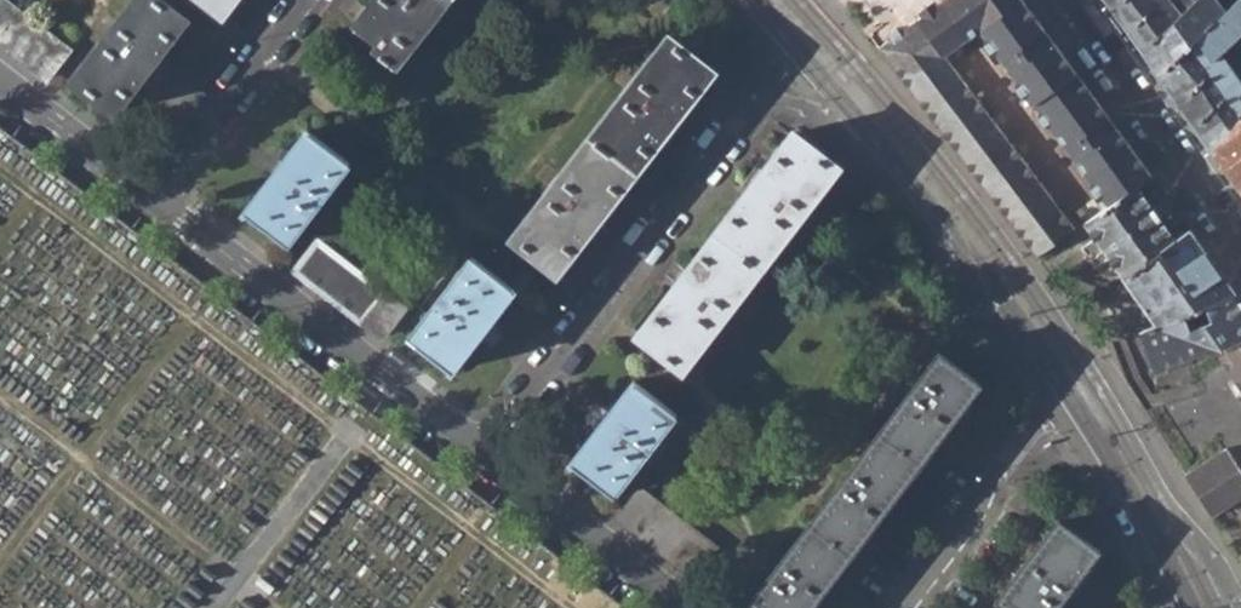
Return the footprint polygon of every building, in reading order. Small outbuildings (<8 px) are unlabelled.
[(47,77),(69,47),(6,0),(0,0),(0,42),(47,77)] [(116,111),(139,80),(187,18),(164,0),(137,0),(74,80),(116,111)] [(227,24),(246,0),(196,0),(227,24)] [(353,30),(405,69),(458,0),(376,0),(353,30)] [(1108,205),(1137,184),(1152,173),(1022,0),(937,0),(930,6),(902,27),(895,26),(887,32),(886,39),(878,45),(1039,257),(1075,228),(944,55),(960,44),(978,31),(1108,205)] [(1194,1),(1193,0),(1105,0),(1142,50),(1194,1)] [(1240,31),(1240,0),(1234,0),(1226,7),(1220,0),(1194,0),(1194,1),(1142,50),(1212,146),(1240,118),(1239,115),(1240,113),(1240,79),(1227,60),(1221,52),(1240,31)] [(565,280),(728,69),(677,30),(514,241),(565,280)] [(1227,60),(1240,79),(1240,59),(1234,53),(1227,60)] [(1239,115),(1240,118),(1212,146),(1240,189),(1240,113),(1239,115)] [(245,211),(287,243),(350,160),(309,128),(245,211)] [(684,369),(839,166),(795,132),(639,335),(684,369)] [(1085,221),(1130,278),(1177,239),(1137,184),(1108,205),(1085,221)] [(1150,313),(1155,321),(1141,330),(1162,370),(1215,349),(1226,345),(1240,337),(1240,298),(1229,280),(1225,275),(1192,228),(1177,239),(1130,278),(1150,313)] [(360,320),(383,290),(318,241),(295,269),(360,320)] [(410,336),(453,370),(468,350),(516,287),(474,255),(410,336)] [(383,290),(360,320),(383,337),(405,308),(383,290)] [(1226,345),(1215,349),(1240,390),(1240,337),(1226,345)] [(946,348),(755,601),(764,607),(821,607),(992,382),(946,348)] [(574,463),(617,495),(679,413),(636,380),(574,463)] [(1213,511),(1240,492),(1240,472),(1226,446),(1184,470),(1213,511)] [(1012,607),(1053,607),(1098,549),(1059,520),(1026,564),(1000,598),(1012,607)]
